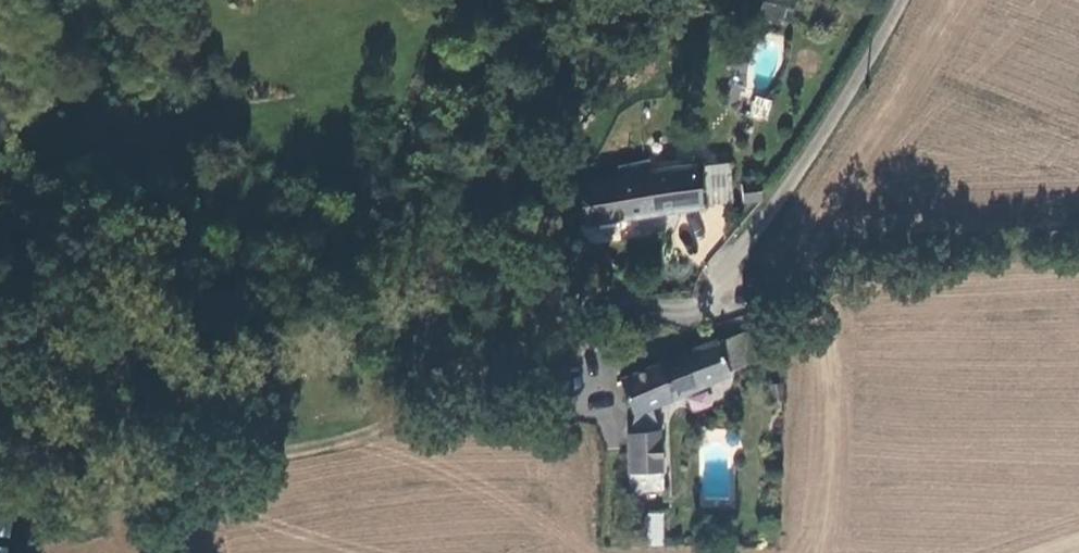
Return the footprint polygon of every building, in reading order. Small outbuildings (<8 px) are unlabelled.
[(793,0),(776,0),(771,15),(791,22),(798,1),(793,0)] [(753,97),(749,117),(766,120),(771,100),(753,97)] [(702,166),(707,205),(734,202),(729,162),(702,166)] [(581,235),(652,229),(648,186),(647,173),(621,176),(622,187),(577,191),(581,235)] [(695,181),(648,186),(652,229),(699,225),(695,181)] [(758,189),(741,189),(740,207),(757,207),(758,189)] [(711,355),(623,392),(615,394),(629,431),(663,417),(726,390),(724,386),(725,385),(750,375),(738,346),(715,355),(712,357),(711,355)] [(764,400),(769,415),(782,412),(780,394),(764,400)] [(655,485),(653,448),(624,451),(628,506),(660,502),(660,484),(655,485)] [(663,511),(647,511),(647,546),(663,546),(663,511)]
